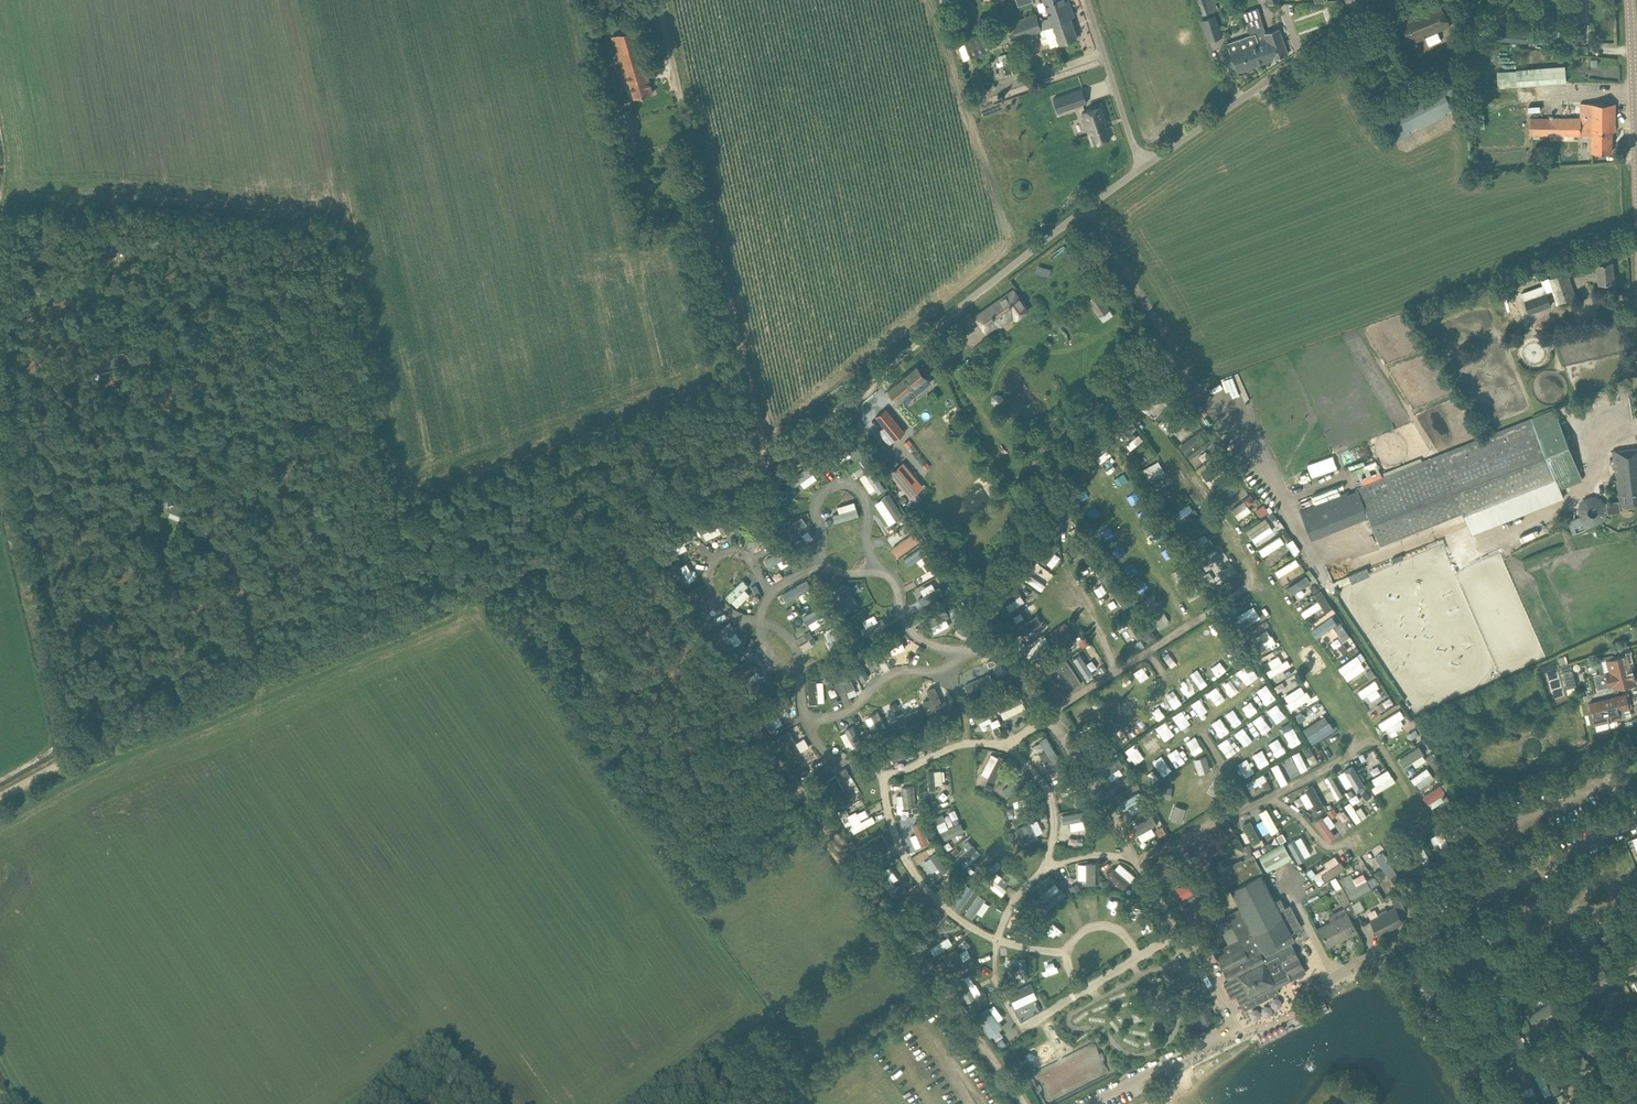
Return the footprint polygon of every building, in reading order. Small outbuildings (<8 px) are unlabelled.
[(1072,9),(1069,0),(1044,0),(1050,16),(1072,9)] [(1203,15),(1218,9),(1215,0),(1196,0),(1202,15),(1203,15)] [(1450,25),(1440,5),(1397,20),(1408,44),(1450,25)] [(1011,22),(1013,29),(1008,31),(1011,40),(1017,38),(1017,39),(1019,39),(1044,30),(1050,47),(1067,41),(1077,38),(1070,17),(1074,16),(1072,9),(1050,16),(1050,17),(1042,19),(1039,20),(1038,18),(1036,14),(1011,22)] [(1223,36),(1216,15),(1201,20),(1208,41),(1223,36)] [(1288,53),(1284,43),(1279,28),(1265,33),(1260,17),(1246,21),(1251,34),(1251,35),(1255,34),(1259,45),(1257,46),(1262,62),(1288,53)] [(634,98),(642,96),(653,93),(648,76),(651,75),(637,28),(612,36),(625,83),(629,81),(634,98)] [(1496,28),(1495,40),(1517,42),(1518,31),(1496,28)] [(964,40),(958,43),(964,60),(970,58),(991,50),(985,32),(964,40)] [(1439,32),(1425,37),(1428,45),(1442,40),(1439,32)] [(1520,34),(1521,46),(1543,45),(1543,33),(1520,34)] [(1227,43),(1237,71),(1262,62),(1257,46),(1259,45),(1255,34),(1251,35),(1251,34),(1227,43)] [(1497,85),(1565,83),(1564,66),(1496,69),(1497,85)] [(1439,82),(1380,112),(1391,133),(1395,141),(1411,133),(1410,131),(1417,127),(1418,129),(1447,115),(1445,113),(1453,109),(1447,97),(1455,94),(1448,81),(1441,85),(1439,82)] [(1082,88),(1062,95),(1067,109),(1087,102),(1082,88)] [(1592,135),(1592,152),(1612,152),(1612,131),(1615,131),(1616,103),(1580,103),(1580,118),(1530,117),(1529,135),(1592,135)] [(1106,119),(1101,105),(1085,111),(1082,112),(1084,118),(1089,134),(1091,133),(1092,134),(1095,143),(1111,138),(1110,136),(1106,123),(1104,120),(1106,119)] [(613,114),(620,136),(635,132),(628,111),(623,113),(622,106),(613,108),(615,113),(613,114)] [(133,244),(116,236),(109,254),(115,257),(118,250),(128,254),(133,244)] [(1596,259),(1585,261),(1587,272),(1597,271),(1599,283),(1614,281),(1612,262),(1596,264),(1596,259)] [(1567,272),(1548,278),(1557,303),(1576,297),(1567,272)] [(1028,310),(1020,298),(1014,289),(975,316),(986,332),(999,323),(1001,325),(1014,316),(1016,319),(1028,310)] [(1545,292),(1524,299),(1529,313),(1550,306),(1545,292)] [(1109,309),(1099,293),(1089,300),(1099,315),(1109,309)] [(100,364),(101,372),(119,368),(117,360),(100,364)] [(918,391),(930,380),(917,365),(891,387),(900,398),(914,387),(918,391)] [(1154,390),(1139,407),(1146,413),(1161,397),(1154,390)] [(905,431),(886,408),(876,416),(885,426),(879,432),(889,444),(905,431)] [(1165,429),(1170,426),(1173,430),(1184,423),(1177,411),(1160,421),(1165,429)] [(1379,542),(1461,510),(1470,532),(1563,496),(1560,488),(1575,482),(1560,443),(1564,441),(1562,437),(1560,437),(1554,421),(1539,427),(1535,416),(1382,475),(1361,483),(1357,485),(1379,542)] [(1238,450),(1243,446),(1226,420),(1220,424),(1238,450)] [(1125,443),(1130,450),(1144,439),(1139,433),(1125,443)] [(1178,444),(1184,454),(1195,447),(1190,437),(1178,444)] [(1619,507),(1636,505),(1636,448),(1612,451),(1619,507)] [(1150,482),(1165,475),(1158,460),(1138,470),(1141,476),(1146,474),(1150,482)] [(910,497),(923,486),(904,463),(891,473),(910,497)] [(1371,475),(1360,479),(1361,483),(1382,475),(1380,471),(1371,475)] [(185,507),(169,501),(165,510),(181,516),(185,507)] [(1047,530),(1059,534),(1067,512),(1055,508),(1047,530)] [(1258,533),(1261,538),(1275,530),(1267,517),(1245,529),(1250,538),(1258,533)] [(1197,552),(1213,543),(1206,532),(1190,541),(1197,552)] [(1030,553),(1045,563),(1058,546),(1043,535),(1030,553)] [(1262,557),(1285,542),(1279,535),(1257,549),(1262,557)] [(1293,555),(1301,550),(1292,538),(1285,542),(1293,555)] [(1199,557),(1206,567),(1220,557),(1213,547),(1199,557)] [(1033,561),(1021,573),(1032,583),(1043,571),(1033,561)] [(925,582),(926,585),(931,583),(922,564),(909,570),(916,586),(925,582)] [(1312,581),(1319,578),(1314,567),(1308,569),(1312,581)] [(1141,570),(1130,576),(1135,583),(1146,577),(1141,570)] [(1290,594),(1310,582),(1305,574),(1285,586),(1290,594)] [(846,612),(858,604),(844,582),(832,589),(846,612)] [(1099,597),(1107,591),(1102,583),(1094,589),(1099,597)] [(1018,588),(999,596),(1005,611),(1024,604),(1018,588)] [(1300,611),(1304,617),(1313,612),(1309,606),(1300,611)] [(1243,618),(1240,614),(1233,618),(1240,629),(1260,617),(1256,610),(1243,618)] [(1020,636),(1042,624),(1036,613),(1026,619),(1022,612),(1010,619),(1020,636)] [(1316,638),(1336,623),(1330,616),(1311,630),(1316,638)] [(936,617),(917,624),(926,648),(944,641),(936,617)] [(719,633),(734,623),(730,618),(716,628),(719,633)] [(1063,632),(1070,627),(1065,620),(1050,630),(1063,650),(1071,645),(1063,632)] [(1143,645),(1156,635),(1145,620),(1132,630),(1143,645)] [(725,646),(737,637),(732,630),(720,639),(725,646)] [(1259,651),(1275,642),(1271,634),(1255,643),(1259,651)] [(1180,642),(1186,652),(1195,646),(1189,637),(1180,642)] [(897,666),(904,663),(896,640),(889,642),(897,666)] [(1172,649),(1162,653),(1166,664),(1176,659),(1172,649)] [(1082,683),(1066,659),(1071,656),(1067,650),(1062,653),(1060,650),(1043,661),(1065,694),(1082,683)] [(1085,677),(1096,669),(1086,653),(1074,661),(1085,677)] [(794,654),(777,661),(783,674),(800,667),(794,654)] [(1631,665),(1628,654),(1607,659),(1610,670),(1606,671),(1606,672),(1594,675),(1598,689),(1605,687),(1606,689),(1635,682),(1634,679),(1635,679),(1631,665)] [(1352,668),(1356,674),(1365,668),(1356,655),(1337,667),(1342,675),(1352,668)] [(1565,655),(1558,657),(1560,665),(1567,663),(1565,655)] [(1234,665),(1232,656),(1225,657),(1226,666),(1234,665)] [(866,681),(873,677),(861,657),(854,661),(866,681)] [(1287,658),(1266,670),(1269,677),(1291,665),(1287,658)] [(1576,685),(1572,668),(1562,670),(1566,688),(1576,685)] [(1208,669),(1199,675),(1205,685),(1214,679),(1208,669)] [(1225,682),(1230,690),(1243,681),(1238,674),(1225,682)] [(816,703),(830,697),(820,676),(806,682),(816,703)] [(942,691),(951,684),(944,676),(936,682),(942,691)] [(1373,680),(1358,690),(1371,709),(1367,712),(1371,717),(1393,703),(1387,693),(1383,696),(1373,680)] [(1184,700),(1193,694),(1187,685),(1178,690),(1184,700)] [(1216,687),(1207,694),(1214,702),(1223,695),(1216,687)] [(1290,711),(1312,698),(1306,690),(1285,703),(1290,711)] [(995,703),(999,712),(1023,700),(1019,691),(995,703)] [(1626,694),(1590,703),(1595,724),(1609,720),(1617,719),(1620,718),(1618,711),(1629,708),(1626,694)] [(1196,715),(1207,711),(1202,699),(1191,703),(1196,715)] [(1161,716),(1170,711),(1163,701),(1155,707),(1161,716)] [(969,709),(974,722),(995,714),(990,702),(969,709)] [(761,710),(771,729),(784,722),(774,703),(761,710)] [(1241,704),(1231,711),(1238,722),(1248,715),(1241,704)] [(1399,709),(1376,723),(1381,731),(1404,717),(1399,709)] [(1302,724),(1308,741),(1332,733),(1327,716),(1302,724)] [(989,721),(994,734),(1003,731),(997,717),(989,721)] [(1140,732),(1148,726),(1141,717),(1133,723),(1140,732)] [(1222,719),(1213,725),(1220,734),(1229,728),(1222,719)] [(1617,719),(1609,720),(1611,727),(1619,725),(1617,719)] [(1396,726),(1388,729),(1391,735),(1399,732),(1396,726)] [(1407,734),(1410,739),(1418,734),(1415,729),(1407,734)] [(788,731),(777,737),(789,759),(790,758),(797,769),(821,755),(815,744),(810,747),(804,736),(794,742),(788,731)] [(1043,737),(1032,745),(1048,768),(1059,760),(1043,737)] [(882,756),(887,765),(914,752),(910,743),(882,756)] [(1399,758),(1404,766),(1423,753),(1419,746),(1399,758)] [(1368,764),(1379,759),(1373,748),(1363,754),(1368,764)] [(1299,750),(1291,753),(1299,772),(1307,769),(1299,750)] [(989,753),(979,774),(993,781),(1003,759),(989,753)] [(1194,758),(1198,773),(1210,770),(1206,755),(1194,758)] [(1107,774),(1112,781),(1128,770),(1119,756),(1097,770),(1102,777),(1107,774)] [(1372,775),(1381,770),(1377,765),(1369,770),(1372,775)] [(1426,766),(1410,777),(1418,788),(1434,777),(1426,766)] [(926,769),(927,790),(941,790),(941,769),(926,769)] [(1396,782),(1392,774),(1388,776),(1385,771),(1369,779),(1376,792),(1396,782)] [(1248,789),(1267,779),(1264,773),(1244,782),(1248,789)] [(1335,800),(1342,796),(1330,773),(1322,777),(1335,800)] [(837,806),(850,800),(840,779),(827,785),(837,806)] [(1299,793),(1310,813),(1323,806),(1311,784),(1303,788),(1304,791),(1299,793)] [(895,795),(897,808),(913,806),(910,785),(900,786),(901,794),(895,795)] [(1156,785),(1155,796),(1169,798),(1170,787),(1156,785)] [(1368,790),(1356,793),(1358,802),(1370,799),(1368,790)] [(1133,815),(1143,805),(1135,797),(1125,806),(1133,815)] [(1366,817),(1360,806),(1354,809),(1350,801),(1343,804),(1354,823),(1366,817)] [(1262,821),(1257,823),(1263,836),(1278,830),(1267,807),(1258,811),(1262,821)] [(1328,826),(1340,818),(1333,807),(1312,821),(1325,841),(1334,835),(1328,826)] [(1172,808),(1171,823),(1183,824),(1184,809),(1172,808)] [(1060,814),(1061,823),(1069,823),(1069,830),(1086,828),(1084,812),(1060,814)] [(964,831),(960,821),(948,826),(942,813),(932,818),(943,840),(964,831)] [(1132,825),(1140,843),(1164,831),(1155,813),(1132,825)] [(910,823),(914,833),(909,835),(913,848),(928,843),(921,820),(910,823)] [(1251,845),(1260,840),(1250,820),(1241,824),(1251,845)] [(1030,822),(1015,828),(1021,844),(1037,838),(1030,822)] [(883,833),(868,839),(874,854),(889,848),(883,833)] [(1304,855),(1309,852),(1303,839),(1296,842),(1295,839),(1288,842),(1297,862),(1305,858),(1304,855)] [(966,868),(981,854),(970,842),(955,856),(966,868)] [(1283,842),(1259,857),(1267,872),(1292,858),(1283,842)] [(1417,863),(1427,859),(1421,843),(1411,846),(1417,863)] [(1292,929),(1301,924),(1291,905),(1286,907),(1281,897),(1275,901),(1261,874),(1263,873),(1253,855),(1252,855),(1251,852),(1243,856),(1245,859),(1242,860),(1242,859),(1230,865),(1231,867),(1220,872),(1229,890),(1231,889),(1241,908),(1226,915),(1228,918),(1218,923),(1228,944),(1214,951),(1229,980),(1224,983),(1232,998),(1237,996),(1244,1009),(1278,992),(1276,988),(1306,972),(1291,942),(1295,941),(1291,934),(1294,932),(1292,929)] [(1394,884),(1400,881),(1383,852),(1375,857),(1383,869),(1380,871),(1379,869),(1373,873),(1379,881),(1385,877),(1384,875),(1386,874),(1389,878),(1390,877),(1394,884)] [(1317,886),(1344,869),(1335,853),(1308,871),(1317,886)] [(939,878),(948,868),(933,854),(924,864),(939,878)] [(1085,884),(1094,884),(1093,862),(1077,863),(1077,879),(1084,879),(1085,884)] [(892,864),(877,871),(888,894),(903,887),(892,864)] [(1154,865),(1155,876),(1171,875),(1170,864),(1154,865)] [(991,868),(981,880),(1000,895),(1010,883),(991,868)] [(1350,873),(1340,878),(1351,899),(1371,888),(1371,887),(1377,883),(1373,877),(1367,880),(1363,873),(1353,878),(1350,873)] [(1300,893),(1316,885),(1313,879),(1297,888),(1300,893)] [(966,883),(950,903),(958,909),(974,888),(966,883)] [(1069,887),(1071,892),(1079,888),(1077,883),(1069,887)] [(1049,908),(1066,894),(1061,887),(1054,892),(1051,888),(1040,896),(1049,908)] [(1336,890),(1343,906),(1350,902),(1342,887),(1336,890)] [(976,912),(982,915),(989,901),(975,894),(964,914),(972,918),(976,912)] [(1405,909),(1402,902),(1399,898),(1392,901),(1395,906),(1371,918),(1370,919),(1378,935),(1403,922),(1399,913),(1405,909)] [(1096,899),(1085,899),(1085,911),(1097,910),(1096,899)] [(1357,931),(1352,921),(1348,913),(1344,907),(1329,915),(1332,921),(1319,928),(1323,934),(1328,944),(1342,937),(1343,939),(1357,931)] [(917,911),(923,930),(933,927),(927,908),(917,911)] [(948,936),(929,947),(933,955),(953,943),(948,936)] [(945,957),(951,973),(974,964),(968,948),(945,957)] [(1587,958),(1598,982),(1610,976),(1599,952),(1587,958)] [(956,980),(964,1001),(980,995),(971,974),(956,980)] [(1020,1021),(1046,1008),(1033,984),(1008,997),(1020,1021)] [(1205,1001),(1191,1008),(1201,1027),(1215,1020),(1205,1001)] [(988,1036),(1002,1026),(988,1006),(974,1016),(988,1036)] [(1493,1041),(1502,1059),(1512,1055),(1503,1036),(1493,1041)] [(1536,1074),(1544,1097),(1559,1091),(1550,1068),(1536,1074)]
